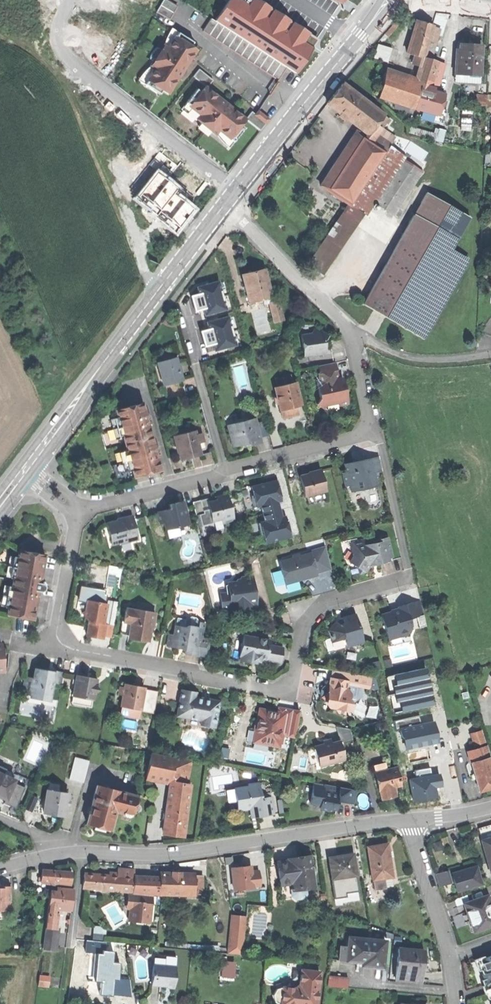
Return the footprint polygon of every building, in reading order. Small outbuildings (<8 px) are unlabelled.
[(169,19),(177,7),(165,0),(163,0),(156,12),(169,19)] [(211,18),(293,72),(316,36),(260,0),(223,0),(211,18)] [(435,12),(432,24),(431,26),(439,29),(436,39),(440,40),(448,13),(435,12)] [(203,31),(278,80),(286,68),(211,19),(203,31)] [(407,52),(422,57),(423,56),(428,37),(431,26),(432,24),(423,21),(416,19),(407,52)] [(439,29),(431,26),(428,37),(436,39),(439,29)] [(172,28),(158,49),(161,50),(164,46),(167,48),(174,38),(174,39),(178,33),(172,28)] [(162,90),(168,94),(179,78),(178,77),(181,73),(185,67),(186,67),(189,62),(197,50),(190,46),(193,43),(178,33),(174,39),(174,38),(167,48),(164,46),(161,50),(158,49),(156,47),(154,50),(151,54),(149,59),(151,60),(153,62),(150,66),(154,69),(148,78),(148,79),(144,85),(159,95),(162,90)] [(428,37),(423,56),(430,58),(436,39),(428,37)] [(373,57),(386,61),(390,48),(376,44),(373,57)] [(455,72),(479,73),(480,45),(470,44),(460,44),(460,49),(459,54),(456,54),(455,72)] [(414,77),(413,80),(430,85),(437,60),(430,58),(423,56),(422,57),(416,78),(414,77)] [(138,80),(144,85),(148,79),(148,78),(154,69),(150,66),(153,62),(151,60),(145,68),(146,69),(138,80)] [(449,64),(437,60),(430,85),(442,89),(449,64)] [(239,135),(245,128),(241,125),(246,119),(245,119),(230,107),(220,99),(221,99),(207,88),(213,80),(199,69),(193,77),(205,87),(200,92),(197,89),(185,103),(191,108),(200,115),(197,119),(201,122),(200,123),(198,126),(200,129),(205,133),(209,135),(211,132),(212,131),(216,134),(219,131),(228,138),(228,137),(234,142),(239,135)] [(413,80),(385,72),(378,96),(394,101),(392,106),(394,106),(407,110),(408,107),(413,108),(417,96),(426,98),(430,85),(413,80)] [(479,81),(479,73),(455,72),(454,80),(479,81)] [(327,102),(368,134),(376,124),(381,119),(384,115),(342,83),(335,92),(327,102)] [(442,89),(430,85),(426,98),(422,111),(435,115),(442,89)] [(232,104),(207,88),(221,99),(220,99),(230,107),(232,104)] [(443,93),(436,115),(442,117),(449,95),(443,93)] [(422,111),(426,98),(417,96),(413,108),(422,111)] [(181,109),(200,123),(201,122),(197,119),(200,115),(191,108),(185,103),(181,109)] [(251,112),(245,119),(246,119),(260,131),(266,123),(251,112)] [(389,119),(384,115),(381,119),(386,123),(389,119)] [(368,134),(366,137),(370,140),(375,132),(379,126),(376,124),(368,134)] [(379,126),(375,132),(391,143),(395,137),(379,126)] [(229,148),(234,142),(228,137),(228,138),(219,131),(216,134),(212,131),(211,132),(229,148)] [(375,132),(370,140),(386,151),(391,143),(375,132)] [(325,188),(349,205),(351,202),(386,151),(370,140),(366,137),(362,134),(330,181),(325,188)] [(386,151),(351,202),(358,207),(366,195),(374,201),(407,153),(411,148),(395,137),(391,143),(386,151)] [(426,165),(407,153),(374,201),(393,214),(426,165)] [(156,170),(133,200),(176,232),(194,209),(174,194),(179,187),(156,170)] [(320,185),(325,188),(330,181),(326,177),(320,185)] [(425,191),(401,235),(444,260),(450,249),(469,216),(451,206),(425,191)] [(366,213),(374,201),(366,195),(358,207),(366,213)] [(306,265),(320,275),(359,215),(345,206),(306,265)] [(401,235),(362,303),(388,318),(406,328),(444,260),(401,235)] [(468,259),(450,249),(444,260),(406,328),(423,337),(468,259)] [(252,273),(243,276),(250,302),(263,299),(272,297),(265,270),(252,273)] [(195,310),(203,308),(206,314),(227,307),(218,278),(197,285),(199,291),(189,294),(195,310)] [(273,302),(270,303),(275,323),(284,321),(279,300),(273,302)] [(204,345),(214,343),(216,349),(237,344),(229,314),(206,320),(208,327),(199,329),(204,345)] [(301,335),(304,355),(314,354),(314,355),(321,354),(320,350),(325,349),(324,340),(328,335),(316,327),(311,334),(301,335)] [(158,364),(164,386),(182,381),(180,373),(177,359),(158,364)] [(319,366),(320,374),(336,370),(337,370),(336,363),(319,366)] [(320,374),(319,374),(321,383),(317,384),(320,399),(317,404),(324,409),(327,404),(335,402),(338,404),(339,406),(348,404),(345,387),(342,385),(340,379),(338,380),(336,370),(320,374)] [(296,383),(275,388),(277,397),(279,402),(281,411),(291,408),(297,407),(301,406),(296,383)] [(161,470),(157,457),(161,456),(159,451),(159,448),(155,449),(154,447),(149,426),(148,424),(152,423),(150,419),(149,415),(146,416),(142,403),(116,410),(118,417),(121,427),(124,437),(127,450),(130,460),(133,470),(135,477),(161,470)] [(292,413),(291,408),(281,411),(282,418),(293,416),(292,413)] [(300,429),(311,426),(308,414),(301,416),(302,419),(298,420),(300,429)] [(256,419),(227,426),(233,447),(243,444),(248,443),(249,446),(255,444),(262,443),(256,419)] [(175,435),(181,460),(190,457),(201,455),(195,431),(175,435)] [(379,457),(358,461),(359,463),(346,465),(348,473),(347,473),(344,474),(346,486),(350,485),(365,489),(377,486),(374,473),(382,471),(379,457)] [(345,464),(347,473),(348,473),(346,465),(359,463),(358,461),(353,462),(345,464)] [(300,477),(304,496),(326,491),(321,471),(310,474),(300,477)] [(259,505),(262,520),(258,521),(263,542),(289,536),(284,514),(280,515),(277,501),(280,500),(275,479),(249,485),(254,506),(259,505)] [(366,493),(365,489),(350,485),(353,496),(366,493)] [(217,501),(208,503),(212,521),(222,519),(223,524),(235,521),(229,498),(224,499),(220,497),(216,498),(217,501)] [(192,503),(198,527),(213,524),(212,521),(208,503),(207,501),(201,503),(201,501),(192,503)] [(158,513),(161,524),(164,523),(166,530),(189,524),(185,506),(181,507),(180,502),(174,504),(170,505),(172,509),(158,513)] [(106,524),(111,545),(120,543),(120,544),(138,540),(132,516),(124,518),(124,520),(118,521),(106,524)] [(365,540),(350,543),(353,552),(354,554),(349,562),(357,567),(358,569),(359,574),(366,572),(372,562),(379,563),(386,561),(393,560),(388,538),(365,543),(365,540)] [(324,546),(277,560),(283,583),(331,569),(324,546)] [(7,614),(34,619),(39,592),(40,583),(45,555),(18,550),(17,557),(15,568),(13,578),(12,587),(10,597),(8,607),(7,614)] [(229,593),(220,594),(222,609),(231,608),(231,612),(242,610),(242,604),(245,602),(246,602),(256,601),(253,576),(241,577),(238,582),(228,583),(229,593)] [(103,624),(106,604),(87,601),(85,611),(82,613),(88,622),(86,635),(93,637),(102,638),(102,636),(104,625),(104,624),(103,624)] [(392,612),(381,615),(388,641),(390,640),(389,637),(400,634),(405,637),(411,626),(409,619),(423,615),(419,601),(398,607),(399,610),(400,613),(392,615),(392,612)] [(116,606),(106,604),(103,624),(104,624),(104,625),(113,627),(116,606)] [(125,608),(123,622),(130,623),(128,636),(137,637),(148,639),(150,627),(153,627),(155,613),(125,608)] [(328,630),(332,642),(345,639),(347,646),(364,642),(356,614),(347,617),(341,619),(342,620),(338,621),(337,623),(336,622),(328,630)] [(174,621),(173,626),(184,627),(188,626),(198,627),(197,637),(202,638),(205,624),(199,622),(195,618),(190,617),(185,620),(176,618),(176,621),(174,621)] [(119,634),(128,636),(130,623),(123,622),(122,622),(119,634)] [(113,627),(104,625),(102,636),(111,638),(113,627)] [(186,648),(185,654),(191,655),(199,656),(202,638),(197,637),(198,627),(188,626),(184,627),(173,626),(172,635),(168,635),(166,646),(180,648),(182,647),(186,648)] [(270,640),(244,636),(240,656),(242,657),(242,659),(243,659),(243,662),(253,663),(254,661),(260,662),(260,659),(281,662),(283,648),(269,646),(270,640)] [(209,639),(202,638),(199,656),(206,657),(209,639)] [(40,670),(34,669),(33,679),(25,677),(23,693),(27,694),(38,696),(41,700),(49,701),(52,683),(53,675),(51,672),(45,671),(40,670)] [(45,669),(45,671),(51,672),(53,675),(52,683),(61,684),(63,672),(45,669)] [(332,671),(331,679),(347,682),(373,686),(374,678),(332,671)] [(86,677),(76,675),(73,696),(92,700),(94,693),(98,690),(97,687),(94,683),(95,679),(86,677)] [(347,682),(331,679),(329,686),(328,693),(322,697),(327,700),(327,702),(330,707),(336,708),(339,713),(346,714),(350,711),(351,704),(348,700),(349,693),(346,688),(347,682)] [(135,686),(124,684),(124,688),(123,695),(120,707),(140,710),(144,689),(144,688),(135,686)] [(157,692),(144,689),(140,710),(140,712),(153,714),(157,692)] [(182,690),(178,710),(188,712),(187,718),(201,721),(200,726),(215,728),(219,702),(207,699),(206,701),(200,700),(200,698),(196,697),(197,692),(189,691),(182,690)] [(40,704),(41,700),(38,696),(27,694),(26,702),(40,704)] [(91,707),(92,700),(73,696),(71,704),(91,707)] [(278,708),(278,711),(285,712),(285,714),(299,716),(299,711),(278,708)] [(269,711),(259,709),(257,722),(255,722),(254,729),(256,729),(255,732),(257,732),(256,740),(269,742),(268,745),(279,747),(279,744),(281,744),(282,736),(295,738),(299,716),(285,714),(285,712),(278,711),(278,712),(269,711)] [(436,715),(445,759),(452,758),(443,714),(436,715)] [(423,751),(433,748),(425,716),(404,721),(406,731),(404,732),(407,745),(409,744),(412,753),(423,751)] [(338,727),(340,740),(353,738),(351,725),(338,727)] [(470,731),(473,744),(486,742),(483,728),(470,731)] [(314,747),(319,767),(345,760),(340,742),(332,744),(331,740),(327,742),(323,742),(324,745),(314,747)] [(467,751),(470,763),(488,758),(485,746),(467,751)] [(146,778),(170,782),(173,760),(149,756),(146,778)] [(69,779),(83,783),(88,761),(74,758),(69,779)] [(478,793),(486,790),(490,789),(490,778),(490,776),(490,767),(488,758),(470,763),(478,793)] [(4,769),(6,770),(9,764),(0,760),(0,768),(4,769)] [(173,760),(170,782),(177,783),(180,761),(173,760)] [(180,761),(177,783),(186,784),(190,762),(180,761)] [(372,766),(374,773),(385,771),(383,763),(372,766)] [(6,800),(10,791),(12,786),(14,780),(9,778),(2,775),(3,772),(4,769),(0,768),(0,798),(6,800)] [(385,771),(374,773),(379,791),(382,790),(384,799),(390,797),(395,796),(392,788),(400,786),(396,768),(385,771)] [(170,782),(167,800),(183,803),(184,800),(187,800),(190,785),(186,784),(177,783),(170,782)] [(48,783),(43,814),(52,815),(63,817),(66,793),(57,792),(58,784),(48,783)] [(254,808),(255,818),(262,817),(272,815),(270,798),(260,799),(257,784),(247,786),(247,789),(236,791),(237,801),(235,801),(237,813),(249,811),(249,809),(254,808)] [(314,784),(311,804),(321,806),(320,810),(325,811),(330,812),(330,810),(337,811),(338,803),(354,806),(357,791),(314,784)] [(95,787),(87,823),(96,825),(96,823),(102,824),(111,826),(115,810),(122,811),(123,814),(128,815),(130,813),(131,814),(133,809),(131,806),(133,796),(95,787)] [(25,810),(32,813),(37,799),(30,796),(25,810)] [(172,835),(182,836),(187,803),(183,803),(167,800),(162,833),(172,835)] [(481,841),(490,838),(490,825),(485,827),(478,829),(481,841)] [(490,876),(490,838),(481,841),(490,876)] [(386,879),(391,878),(389,864),(386,845),(366,848),(371,881),(383,879),(386,879)] [(328,859),(331,879),(332,879),(339,878),(354,876),(353,867),(351,856),(346,857),(336,858),(328,859)] [(296,860),(286,861),(287,863),(291,891),(304,889),(312,888),(308,858),(296,860)] [(305,895),(304,889),(291,891),(287,863),(275,865),(280,897),(282,899),(291,898),(294,901),(302,900),(305,895)] [(40,877),(53,878),(54,867),(41,866),(40,877)] [(52,882),(57,882),(70,884),(71,869),(62,868),(54,867),(53,878),(52,881),(52,882)] [(117,870),(116,877),(125,878),(126,870),(121,870),(117,870)] [(134,871),(126,870),(125,878),(133,878),(133,877),(134,871)] [(256,871),(257,890),(267,891),(266,870),(256,871)] [(451,877),(455,891),(480,884),(476,870),(475,870),(468,872),(461,874),(451,877)] [(435,875),(439,887),(448,884),(445,875),(444,872),(435,875)] [(161,873),(160,882),(160,894),(191,896),(192,885),(192,875),(175,874),(161,873)] [(95,876),(83,875),(83,888),(100,889),(101,876),(95,876)] [(108,877),(101,876),(100,889),(108,890),(108,877)] [(116,877),(115,877),(114,890),(128,891),(132,891),(133,878),(125,878),(116,877)] [(156,878),(133,877),(133,878),(132,891),(132,895),(152,896),(159,897),(160,894),(160,882),(156,882),(156,878)] [(373,890),(385,888),(383,879),(371,881),(373,890)] [(57,882),(57,887),(61,887),(61,892),(71,893),(72,884),(70,884),(57,882)] [(200,885),(192,885),(191,896),(199,896),(200,885)] [(55,906),(70,907),(70,900),(71,893),(61,892),(61,887),(57,887),(50,886),(48,905),(55,906)] [(11,910),(12,887),(0,887),(0,910),(11,910)] [(251,905),(258,905),(259,894),(267,895),(267,891),(257,890),(253,890),(251,905)] [(332,891),(324,892),(327,917),(336,915),(332,891)] [(267,895),(259,894),(258,905),(266,906),(267,895)] [(132,895),(128,895),(127,908),(130,908),(130,922),(151,923),(152,896),(132,895)] [(472,933),(490,926),(490,911),(486,896),(462,905),(466,916),(468,915),(470,921),(468,922),(472,933)] [(53,924),(55,906),(48,905),(46,924),(53,924)] [(244,915),(229,914),(226,952),(241,953),(244,915)] [(58,925),(53,924),(46,924),(44,944),(55,945),(58,925)] [(366,962),(383,964),(384,948),(385,937),(348,934),(348,943),(340,942),(339,956),(366,958),(366,962)] [(114,995),(131,997),(130,980),(120,980),(121,964),(114,963),(115,952),(105,951),(106,943),(87,940),(85,951),(98,953),(96,982),(102,982),(101,996),(114,997),(114,995)] [(398,945),(396,976),(399,976),(419,977),(421,957),(423,958),(424,947),(398,945)] [(481,959),(486,972),(483,973),(488,987),(490,995),(490,955),(481,959)] [(155,958),(153,967),(180,978),(179,957),(165,956),(167,958),(155,958)] [(425,958),(423,958),(421,957),(419,977),(399,976),(399,978),(423,980),(424,968),(425,958)] [(234,961),(220,960),(219,976),(232,977),(234,961)] [(316,1002),(319,968),(300,966),(299,981),(295,985),(281,984),(275,986),(272,991),(274,999),(281,1003),(289,1003),(295,1003),(301,1003),(301,1001),(316,1002)] [(153,967),(153,986),(162,988),(176,990),(180,978),(153,967)] [(48,973),(38,971),(37,981),(47,982),(48,973)] [(327,983),(347,984),(348,974),(327,973),(327,983)]
